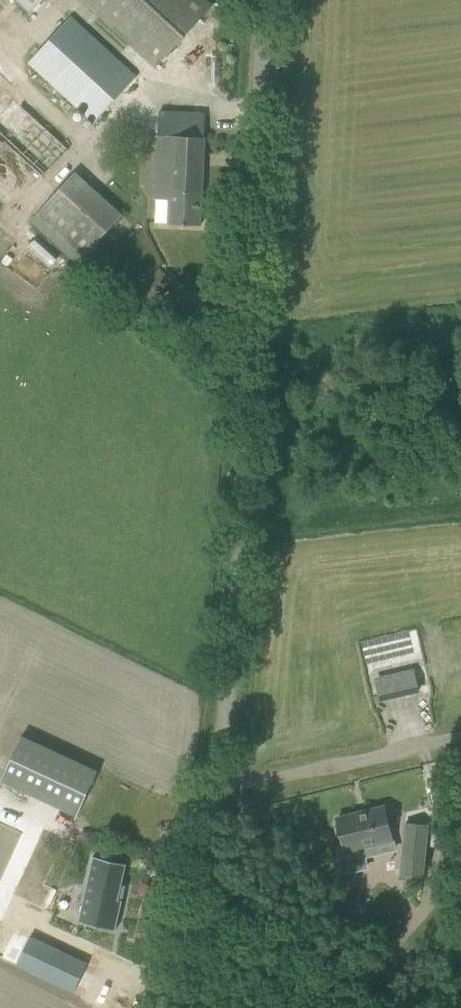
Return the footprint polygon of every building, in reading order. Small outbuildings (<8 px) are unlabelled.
[(28,12),(39,0),(14,0),(28,12)] [(97,13),(155,66),(211,5),(205,0),(82,0),(97,13)] [(71,16),(29,62),(93,122),(137,76),(71,16)] [(73,148),(0,82),(0,135),(46,177),(73,148)] [(155,199),(153,223),(168,224),(201,225),(205,137),(204,137),(205,113),(159,111),(155,199)] [(122,215),(74,172),(30,221),(78,264),(122,215)] [(424,692),(420,662),(379,667),(383,697),(424,692)] [(96,773),(20,738),(0,781),(76,816),(96,773)] [(385,805),(335,817),(343,853),(344,853),(360,849),(362,857),(378,853),(376,846),(392,842),(393,842),(385,805)] [(13,826),(0,821),(0,862),(13,826)] [(429,824),(404,822),(399,876),(424,879),(429,824)] [(93,856),(78,922),(115,930),(122,900),(118,899),(126,864),(93,856)] [(31,875),(23,899),(53,910),(62,886),(31,875)] [(29,936),(16,964),(74,991),(87,964),(29,936)]
